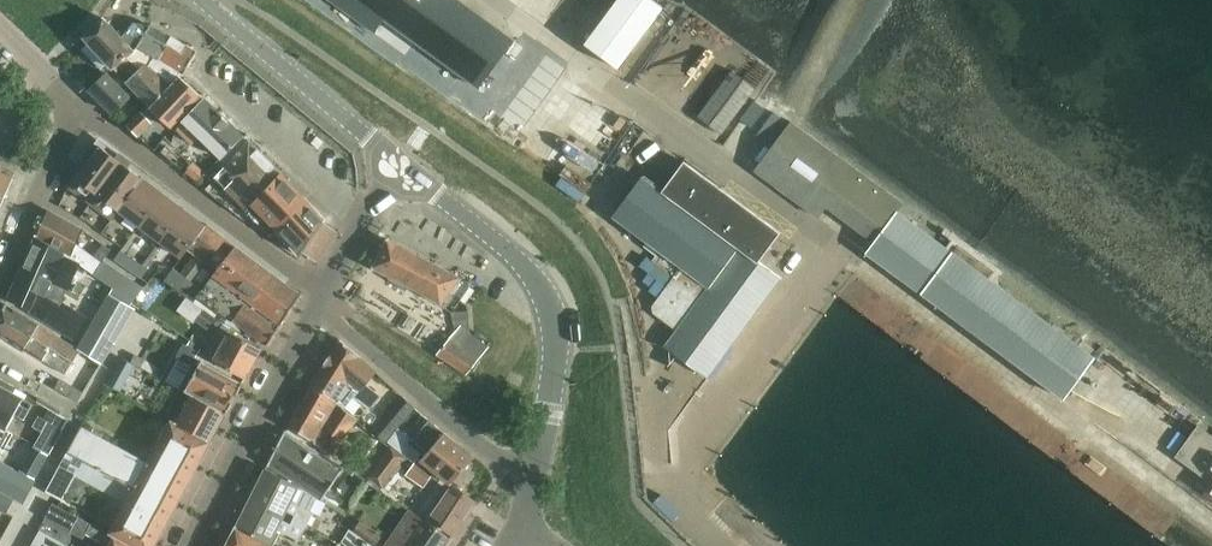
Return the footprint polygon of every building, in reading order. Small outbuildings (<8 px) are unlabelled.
[(512,40),(457,0),(331,0),(374,32),(384,19),(477,87),(512,40)] [(551,12),(569,17),(573,0),(554,0),(551,12)] [(617,69),(662,7),(652,0),(616,0),(583,44),(617,69)] [(155,58),(170,39),(150,28),(133,24),(121,39),(103,20),(84,38),(112,68),(128,56),(137,49),(140,45),(141,45),(139,49),(155,58)] [(170,86),(178,77),(180,73),(183,75),(196,54),(170,39),(155,58),(139,49),(141,45),(140,45),(137,49),(128,56),(138,63),(135,66),(139,69),(142,65),(147,67),(170,86)] [(149,108),(170,86),(147,67),(142,65),(139,69),(125,83),(149,108)] [(697,117),(720,134),(755,88),(732,70),(697,117)] [(605,143),(633,113),(588,72),(560,102),(605,143)] [(90,92),(114,115),(129,96),(106,75),(90,92)] [(178,77),(170,86),(149,108),(170,128),(199,97),(178,77)] [(199,138),(221,159),(243,137),(204,99),(182,122),(183,123),(180,126),(178,131),(192,145),(199,138)] [(497,99),(490,113),(504,120),(511,107),(497,99)] [(137,136),(151,122),(142,114),(129,128),(137,136)] [(951,253),(896,213),(903,203),(790,121),(754,170),(818,217),(826,206),(874,242),(866,253),(1064,397),(1094,357),(986,278),(990,271),(956,246),(951,253)] [(251,205),(280,173),(249,142),(215,179),(247,211),(253,206),(251,205)] [(91,205),(122,163),(100,147),(69,188),(91,205)] [(613,216),(709,288),(689,315),(666,347),(706,376),(778,279),(758,264),(780,233),(684,161),(661,192),(641,178),(613,216)] [(119,211),(143,179),(122,163),(91,205),(111,221),(119,211)] [(573,166),(566,177),(590,193),(597,182),(573,166)] [(6,194),(15,174),(0,167),(0,207),(6,194)] [(276,230),(304,197),(280,173),(251,205),(253,206),(276,230)] [(140,227),(164,195),(143,179),(119,211),(140,227)] [(161,243),(185,211),(164,195),(140,227),(161,243)] [(304,253),(325,223),(323,221),(325,219),(304,197),(276,230),(276,231),(299,255),(300,255),(301,256),(304,252),(304,253)] [(94,275),(103,263),(76,244),(82,230),(48,211),(36,238),(65,253),(71,256),(69,260),(78,264),(94,275)] [(206,227),(185,211),(161,243),(182,259),(188,251),(206,227)] [(216,272),(236,247),(207,225),(206,227),(188,251),(195,256),(182,274),(199,286),(203,281),(196,276),(205,264),(216,272)] [(22,270),(9,299),(75,340),(87,318),(55,300),(61,287),(67,289),(78,264),(69,260),(63,256),(65,253),(36,238),(22,270)] [(430,301),(451,313),(472,285),(388,240),(387,243),(373,268),(372,270),(405,292),(408,288),(430,301)] [(214,275),(229,286),(281,325),(301,296),(236,247),(216,272),(214,275)] [(115,260),(142,279),(148,270),(121,251),(115,260)] [(94,275),(102,281),(113,288),(131,300),(134,302),(144,288),(105,260),(103,263),(94,275)] [(203,289),(214,275),(216,272),(205,264),(196,276),(203,281),(199,286),(203,289)] [(199,286),(182,274),(175,269),(166,281),(201,307),(232,330),(237,323),(267,346),(279,328),(227,289),(229,286),(214,275),(203,289),(199,286)] [(134,305),(110,292),(103,305),(99,312),(92,326),(115,339),(134,305)] [(66,375),(79,351),(6,306),(0,319),(0,335),(66,375)] [(231,332),(232,330),(201,307),(192,317),(196,321),(216,337),(219,333),(227,339),(214,362),(246,379),(262,349),(231,332)] [(448,341),(477,362),(489,347),(460,327),(448,341)] [(312,385),(344,409),(354,397),(370,410),(381,397),(366,385),(376,372),(362,358),(340,341),(312,385)] [(466,375),(477,362),(448,341),(437,356),(466,375)] [(193,396),(226,415),(243,384),(192,356),(195,352),(185,346),(178,358),(192,366),(189,373),(195,376),(186,392),(193,396)] [(122,360),(111,379),(123,385),(133,366),(122,360)] [(72,386),(85,393),(95,376),(83,368),(72,386)] [(85,393),(72,386),(65,382),(59,392),(77,403),(84,394),(85,393)] [(344,410),(344,409),(312,385),(288,426),(322,447),(330,434),(340,440),(356,419),(344,410)] [(25,420),(33,406),(24,400),(0,387),(0,428),(6,431),(15,415),(25,420)] [(211,443),(226,415),(193,396),(178,423),(177,423),(211,443)] [(372,430),(385,441),(415,407),(401,396),(372,430)] [(1185,397),(1168,428),(1182,436),(1199,405),(1185,397)] [(177,423),(178,423),(172,420),(147,464),(146,465),(169,477),(176,463),(195,473),(211,443),(177,423)] [(413,441),(428,453),(423,459),(434,469),(452,483),(474,457),(445,433),(429,421),(413,441)] [(34,446),(50,455),(63,432),(47,423),(34,446)] [(1198,426),(1175,457),(1201,477),(1195,485),(1211,496),(1211,495),(1211,436),(1198,426)] [(147,464),(82,427),(47,492),(63,500),(76,475),(125,503),(108,533),(131,545),(155,545),(167,525),(195,473),(176,463),(169,477),(146,465),(147,464)] [(268,466),(324,500),(345,468),(286,431),(268,466)] [(368,478),(383,489),(405,459),(391,448),(368,478)] [(434,469),(423,459),(420,457),(407,475),(423,485),(434,469)] [(15,501),(23,505),(36,482),(0,462),(0,493),(15,501)] [(292,520),(306,526),(312,513),(308,511),(316,497),(298,487),(298,486),(266,469),(252,496),(284,513),(285,511),(294,515),(292,520)] [(455,486),(453,487),(442,478),(420,512),(453,536),(476,503),(455,486)] [(15,501),(0,493),(0,511),(7,515),(15,501)] [(306,526),(292,520),(289,524),(280,520),(282,517),(250,501),(236,528),(268,544),(276,529),(299,540),(306,526)] [(46,519),(71,532),(79,518),(53,504),(46,519)] [(424,521),(406,508),(403,512),(407,514),(385,545),(445,545),(450,539),(426,519),(424,521)] [(371,545),(376,545),(381,538),(377,535),(378,533),(362,522),(354,533),(371,545)] [(108,533),(92,524),(87,534),(100,541),(99,543),(104,545),(131,545),(108,533)] [(268,544),(236,528),(227,545),(271,545),(268,544)] [(354,533),(349,530),(343,538),(354,545),(371,545),(354,533)] [(66,545),(40,531),(32,545),(65,545),(66,545)]
